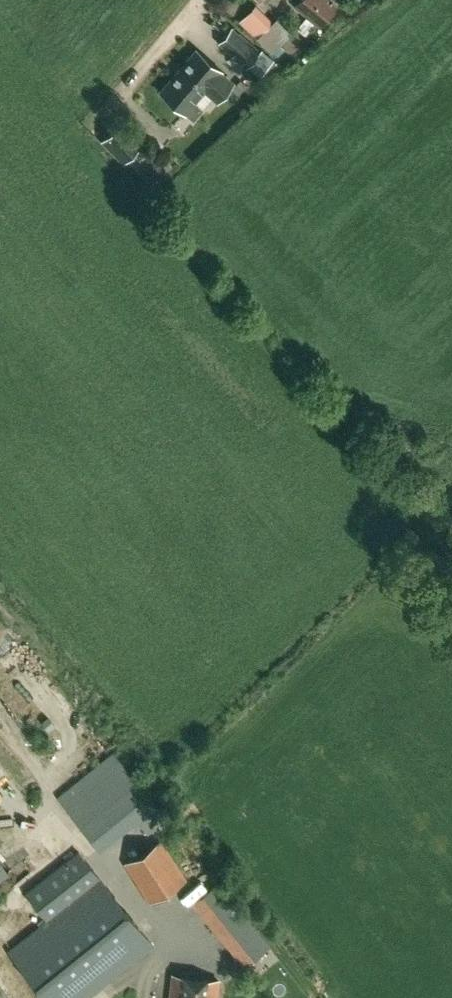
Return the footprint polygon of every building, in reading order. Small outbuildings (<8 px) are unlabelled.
[(297,5),(321,26),(337,8),(327,0),(302,0),(297,5)] [(265,29),(264,27),(245,9),(237,17),(256,38),(257,37),(272,52),(291,33),(276,18),(265,29)] [(217,43),(247,68),(259,78),(273,61),(261,51),(231,26),(217,43)] [(203,107),(195,100),(205,88),(218,99),(232,82),(219,71),(221,69),(197,49),(162,90),(186,110),(195,117),(203,107)] [(122,123),(104,139),(124,160),(140,146),(131,136),(132,134),(122,123)] [(125,756),(117,747),(57,796),(100,849),(135,821),(146,837),(168,820),(121,760),(125,756)] [(149,902),(187,878),(162,839),(124,863),(149,902)] [(28,897),(47,920),(8,951),(46,997),(86,997),(153,944),(79,853),(26,895),(28,897)] [(244,967),(270,945),(221,880),(192,902),(244,967)] [(219,980),(172,975),(169,997),(217,997),(219,980)]
